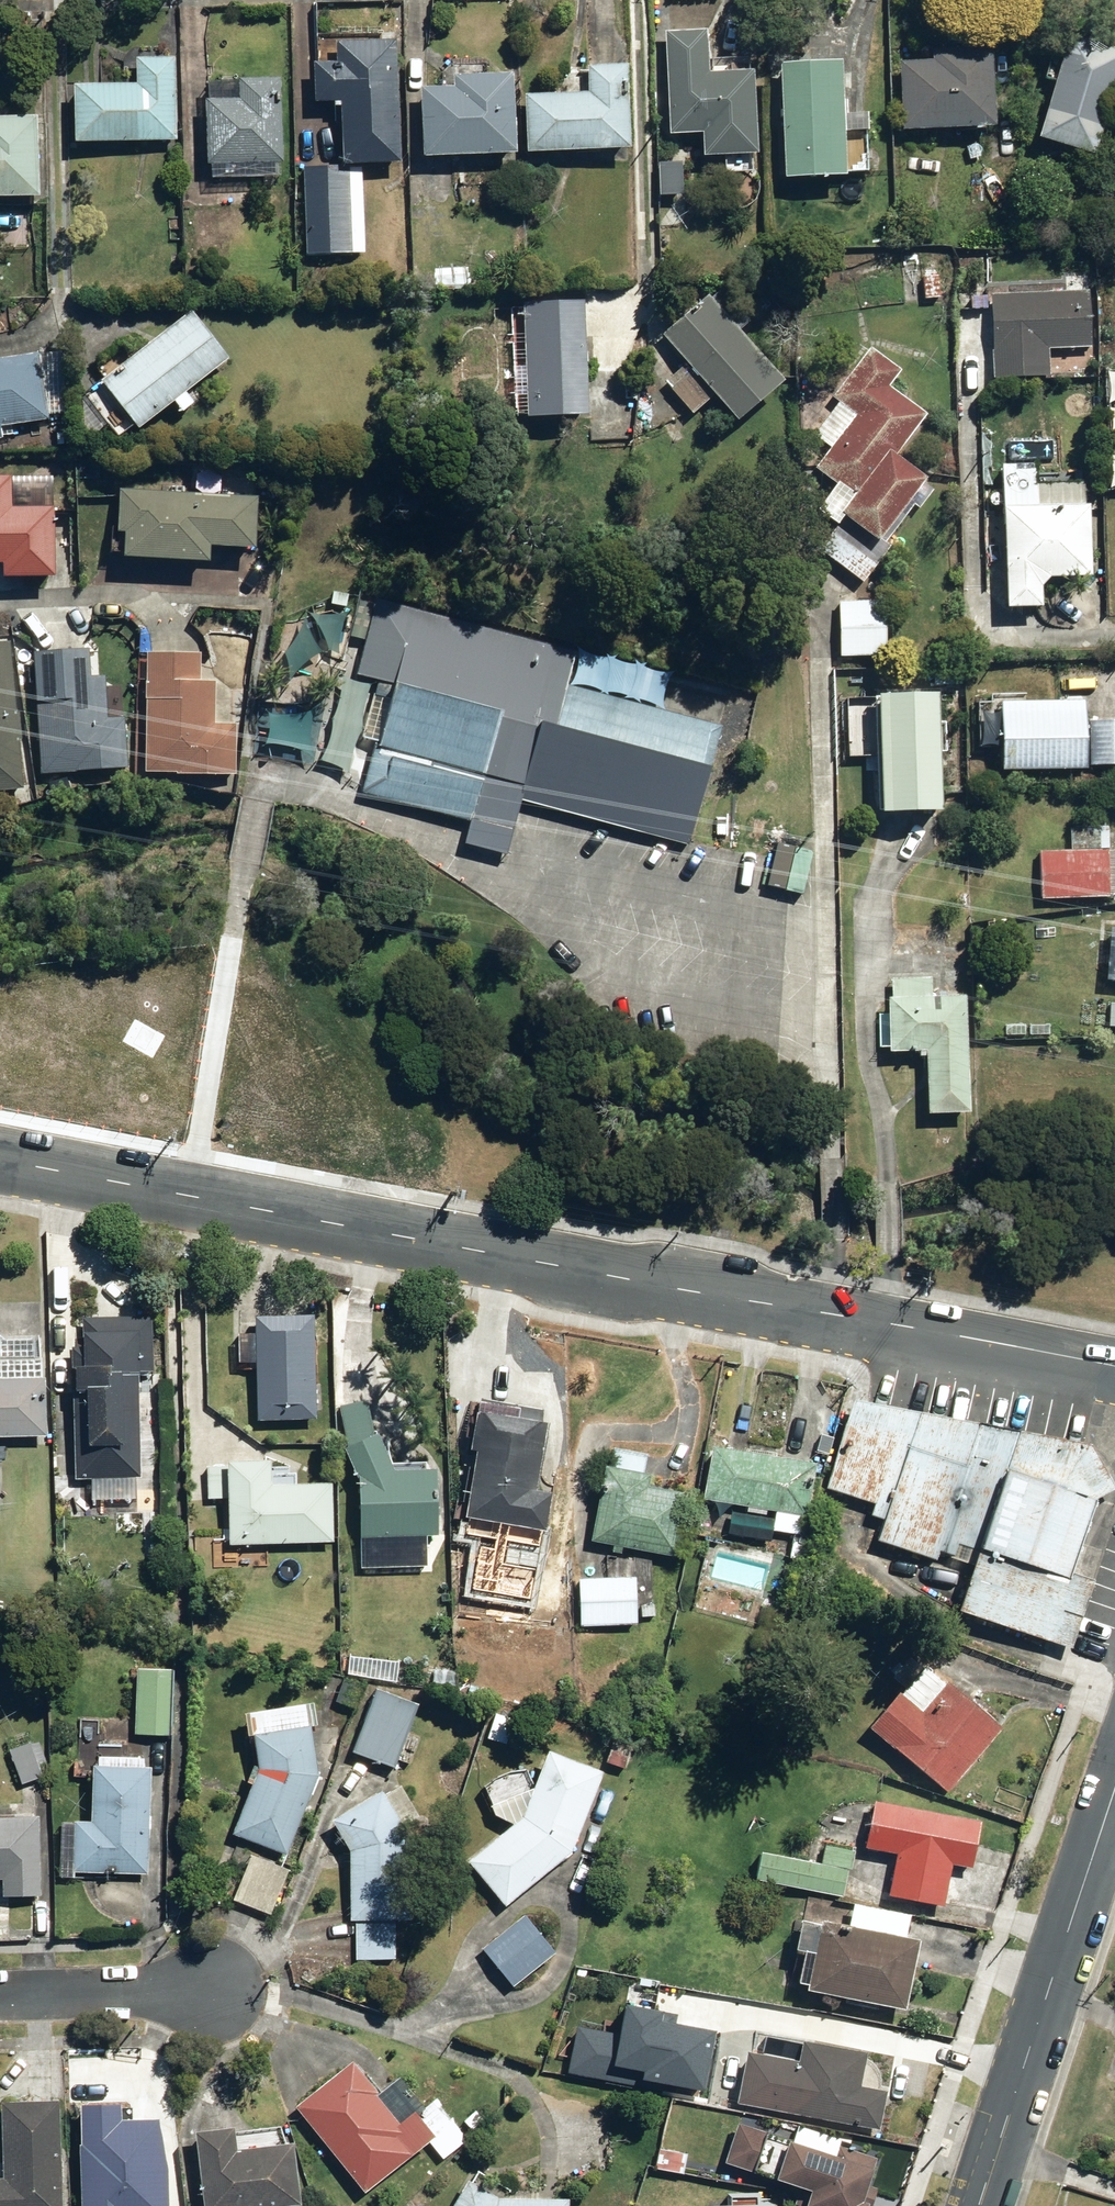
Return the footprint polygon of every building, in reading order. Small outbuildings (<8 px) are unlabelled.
[(702,33),(660,35),(664,141),(696,140),(697,163),(751,161),(748,75),(703,77),(702,33)] [(1031,144),(1087,162),(1114,78),(1114,55),(1066,39),(1031,144)] [(398,168),(393,42),(329,44),(330,66),(307,67),(308,109),(335,108),(337,170),(398,168)] [(892,65),(895,136),(989,133),(986,49),(927,52),(927,63),(892,65)] [(66,89),(68,149),(174,145),(171,60),(130,61),(131,87),(66,89)] [(774,67),(777,185),(839,184),(837,118),(836,66),(774,67)] [(521,157),(625,155),(623,69),(583,70),(583,96),(520,98),(521,157)] [(414,90),(416,162),(511,159),(509,77),(448,79),(448,89),(414,90)] [(200,170),(279,168),(277,81),(232,82),(233,102),(198,103),(200,170)] [(36,201),(33,119),(0,119),(0,202),(36,201)] [(297,175),(301,260),(362,257),(358,173),(297,175)] [(1066,293),(987,296),(988,385),(1092,384),(1091,275),(1066,276),(1066,293)] [(940,278),(918,277),(917,306),(939,307),(940,278)] [(780,387),(705,298),(654,341),(676,366),(659,380),(694,422),(715,404),(733,426),(780,387)] [(582,301),(520,300),(519,423),(581,424),(582,301)] [(188,317),(78,404),(111,443),(126,431),(132,438),(166,410),(177,423),(193,410),(184,399),(227,363),(188,317)] [(899,371),(866,349),(830,399),(838,405),(814,438),(828,447),(812,469),(834,485),(811,516),(834,533),(818,556),(862,588),(931,492),(891,464),(924,419),(885,391),(899,371)] [(0,363),(0,445),(3,445),(2,438),(12,437),(12,433),(61,427),(53,357),(0,363)] [(1104,371),(1104,404),(1114,404),(1114,371),(1104,371)] [(1035,467),(999,468),(1000,615),(1039,614),(1039,584),(1088,584),(1088,488),(1035,488),(1035,467)] [(50,481),(0,480),(0,582),(47,584),(50,481)] [(255,499),(113,493),(111,539),(118,540),(117,569),(203,572),(204,554),(253,556),(255,499)] [(572,650),(370,597),(348,681),(388,691),(360,794),(470,824),(464,846),(504,856),(517,806),(687,851),(720,730),(562,688),(572,650)] [(880,601),(836,601),(835,660),(880,660),(880,601)] [(6,645),(0,646),(0,791),(17,790),(13,742),(21,741),(20,722),(12,722),(6,645)] [(84,651),(29,653),(36,780),(123,775),(120,722),(105,723),(102,678),(86,679),(84,651)] [(200,657),(146,654),(141,777),(227,780),(229,729),(212,729),(213,689),(199,688),(200,657)] [(933,695),(867,692),(866,738),(842,737),(841,760),(875,762),(873,814),(930,816),(933,754),(942,754),(943,722),(932,721),(933,695)] [(1082,769),(1108,770),(1108,788),(1114,788),(1114,723),(1087,722),(1084,722),(1084,703),(998,701),(996,772),(1082,774),(1082,769)] [(1069,827),(1068,853),(1105,853),(1106,828),(1069,827)] [(806,828),(783,828),(783,876),(805,876),(806,828)] [(1068,853),(1036,852),(1036,900),(1105,899),(1105,853),(1068,853)] [(963,1117),(961,977),(890,979),(891,1003),(883,1003),(883,1015),(876,1015),(877,1051),(884,1051),(884,1057),(924,1056),(924,1118),(963,1117)] [(309,1316),(247,1319),(252,1423),(313,1421),(309,1316)] [(132,1374),(129,1320),(80,1322),(80,1338),(76,1338),(77,1350),(68,1351),(69,1372),(67,1372),(73,1484),(138,1480),(132,1374)] [(0,1341),(0,1439),(44,1438),(41,1342),(0,1341)] [(535,1495),(539,1415),(475,1401),(474,1417),(458,1417),(454,1497),(443,1497),(442,1527),(547,1532),(549,1495),(535,1495)] [(1072,1468),(1094,1501),(1103,1495),(1114,1489),(1090,1446),(859,1402),(852,1401),(847,1419),(1072,1468)] [(429,1540),(427,1461),(390,1462),(377,1437),(371,1438),(363,1402),(336,1411),(344,1449),(340,1453),(354,1480),(357,1573),(422,1571),(421,1540),(429,1540)] [(956,1610),(1047,1642),(1070,1573),(1094,1501),(1072,1468),(847,1419),(825,1488),(874,1505),(870,1516),(883,1520),(876,1540),(936,1561),(939,1553),(950,1557),(949,1558),(971,1566),(956,1610)] [(809,1463),(701,1450),(699,1507),(726,1510),(724,1528),(800,1537),(809,1463)] [(224,1549),(330,1545),(328,1486),(295,1487),(295,1474),(290,1474),(290,1469),(263,1470),(263,1465),(222,1466),(222,1469),(204,1470),(205,1501),(223,1500),(224,1549)] [(638,1471),(597,1466),(588,1546),(676,1556),(682,1496),(636,1491),(638,1471)] [(631,1618),(650,1619),(651,1591),(637,1590),(638,1572),(616,1571),(616,1581),(575,1580),(574,1626),(631,1628),(631,1618)] [(1081,1577),(1070,1573),(1047,1642),(1059,1645),(1070,1649),(1093,1580),(1081,1577)] [(996,1732),(907,1655),(885,1681),(897,1692),(863,1731),(940,1797),(996,1732)] [(166,1672),(132,1672),(131,1736),(165,1737),(166,1672)] [(359,1686),(341,1679),(332,1705),(350,1711),(359,1686)] [(415,1708),(372,1691),(348,1753),(391,1770),(415,1708)] [(245,1740),(251,1772),(227,1837),(282,1858),(311,1780),(302,1730),(310,1728),(306,1705),(236,1717),(240,1741),(245,1740)] [(29,1741),(3,1752),(18,1789),(44,1778),(29,1741)] [(541,1756),(530,1776),(528,1774),(525,1773),(522,1772),(519,1771),(516,1771),(513,1771),(510,1771),(507,1771),(504,1772),(501,1773),(498,1774),(496,1776),(493,1778),(491,1780),(489,1782),(487,1785),(486,1787),(485,1790),(484,1793),(483,1796),(483,1799),(483,1802),(483,1805),(484,1808),(485,1811),(486,1814),(487,1816),(489,1819),(491,1821),(493,1823),(496,1825),(498,1827),(501,1828),(504,1829),(507,1830),(464,1865),(500,1911),(568,1856),(595,1775),(541,1756)] [(144,1878),(143,1771),(85,1771),(86,1824),(68,1824),(69,1878),(144,1878)] [(404,1924),(402,1837),(397,1829),(413,1818),(393,1787),(377,1798),(374,1794),(325,1825),(344,1854),(346,1926),(353,1926),(354,1962),(393,1961),(392,1925),(404,1924)] [(979,1817),(866,1803),(862,1853),(889,1856),(884,1901),(942,1908),(947,1866),(972,1869),(979,1817)] [(0,1821),(0,1900),(33,1900),(32,1820),(0,1821)] [(754,1859),(750,1882),(845,1891),(848,1852),(818,1849),(816,1865),(754,1859)] [(268,1916),(285,1872),(247,1857),(229,1902),(268,1916)] [(844,1930),(792,1924),(788,1957),(792,1958),(788,1986),(802,1988),(801,1997),(901,2012),(911,1944),(903,1943),(907,1916),(847,1908),(844,1930)] [(550,1954),(521,1918),(477,1952),(507,1989),(550,1954)] [(601,2068),(704,2076),(709,2023),(663,2020),(664,2008),(616,2004),(614,2029),(566,2025),(563,2070),(600,2074),(601,2068)] [(732,2055),(725,2106),(794,2117),(795,2108),(878,2121),(884,2080),(861,2076),(866,2044),(808,2035),(808,2038),(749,2029),(744,2057),(732,2055)] [(348,2065),(292,2109),(359,2198),(427,2146),(438,2160),(464,2140),(433,2100),(418,2112),(395,2082),(374,2098),(348,2065)] [(0,2109),(0,2205),(59,2205),(57,2108),(0,2109)] [(793,2126),(787,2143),(737,2124),(721,2169),(799,2197),(796,2205),(868,2205),(885,2159),(793,2126)] [(187,2132),(197,2205),(289,2205),(279,2128),(229,2134),(228,2129),(187,2132)] [(74,2146),(76,2205),(162,2205),(160,2150),(74,2146)] [(493,2200),(456,2186),(447,2205),(566,2205),(566,2201),(493,2200)] [(756,2196),(722,2197),(722,2205),(756,2205),(756,2196)]
